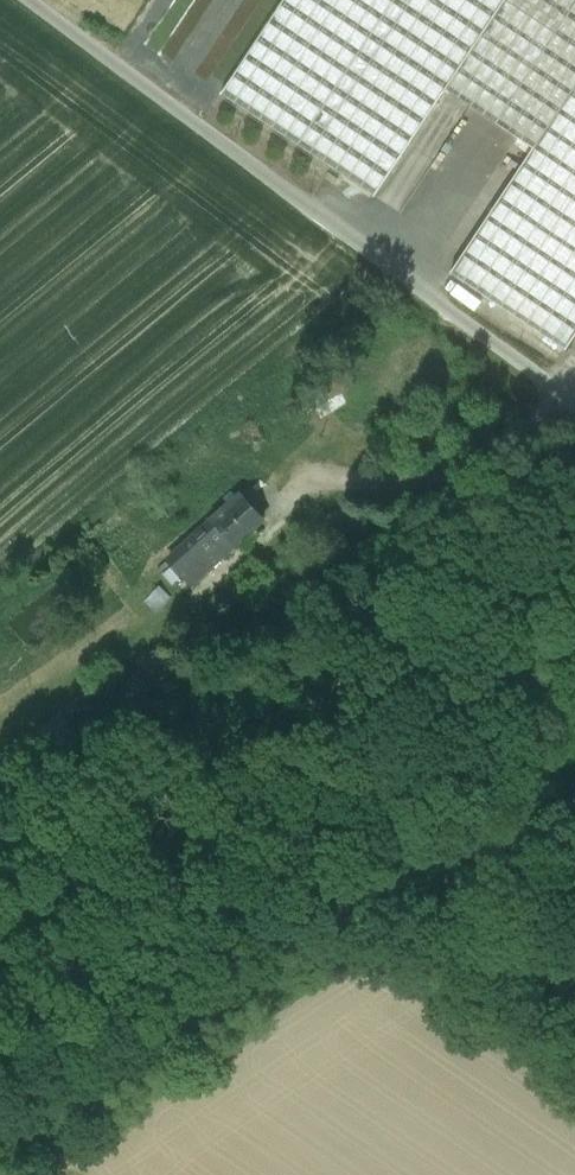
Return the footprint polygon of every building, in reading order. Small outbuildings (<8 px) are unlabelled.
[(221,94),(375,196),(445,89),(497,124),(574,6),(574,0),(284,0),(221,94)] [(497,124),(533,148),(451,273),(566,350),(574,336),(574,6),(497,124)] [(241,493),(212,521),(235,545),(263,518),(241,493)] [(235,545),(212,521),(169,559),(192,584),(235,545)]
